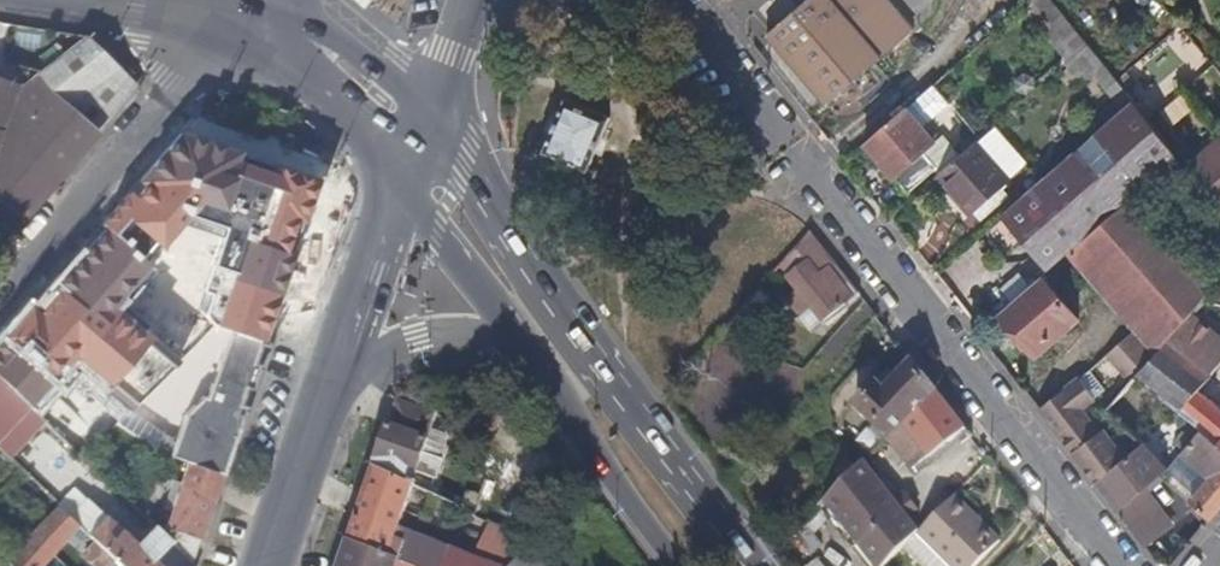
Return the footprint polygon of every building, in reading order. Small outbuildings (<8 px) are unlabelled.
[(915,29),(893,3),(890,0),(812,0),(770,37),(774,42),(801,73),(829,106),(846,90),(871,69),(879,62),(892,50),(915,29)] [(1001,15),(1019,0),(987,0),(1001,15)] [(1053,0),(1033,0),(1056,26),(1066,16),(1063,13),(1053,0)] [(135,85),(78,37),(52,60),(34,75),(13,91),(0,126),(0,203),(24,218),(135,85)] [(1194,39),(1176,47),(1187,70),(1204,61),(1194,39)] [(13,91),(34,75),(0,62),(0,126),(13,91)] [(589,165),(609,114),(564,95),(544,146),(589,165)] [(1147,184),(1159,173),(1181,155),(1179,152),(1150,118),(1135,99),(1045,179),(1003,214),(1026,240),(1045,261),(1051,267),(1055,263),(1067,253),(1074,247),(1116,211),(1147,184)] [(926,151),(937,141),(907,108),(888,125),(867,143),(909,193),(940,167),(926,151)] [(1187,162),(1198,175),(1205,184),(1219,200),(1219,133),(1187,162)] [(1009,180),(976,142),(955,159),(938,175),(970,213),(1009,180)] [(1165,205),(1198,175),(1187,162),(1181,155),(1159,173),(1147,184),(1165,205)] [(1138,241),(1154,227),(1148,221),(1162,209),(1165,205),(1147,184),(1116,211),(1074,247),(1067,253),(1090,278),(1092,277),(1105,264),(1120,252),(1123,255),(1138,241)] [(0,203),(0,229),(9,236),(24,218),(0,203)] [(234,272),(251,227),(254,215),(228,206),(208,263),(234,272)] [(246,276),(251,260),(247,253),(249,243),(259,236),(263,237),(265,231),(251,227),(234,272),(246,276)] [(1210,293),(1183,262),(1154,227),(1138,241),(1123,255),(1120,252),(1105,264),(1092,277),(1112,299),(1134,324),(1136,328),(1152,344),(1163,331),(1169,337),(1190,314),(1200,304),(1210,293)] [(286,289),(300,249),(263,237),(259,236),(249,243),(247,253),(251,260),(246,276),(286,289)] [(1090,278),(1067,253),(1055,263),(1079,289),(1090,278)] [(841,303),(807,258),(789,272),(791,277),(799,285),(813,304),(823,317),(841,303)] [(861,290),(855,283),(840,265),(836,268),(841,275),(836,280),(851,298),(861,290)] [(1081,317),(1044,273),(1033,283),(1025,290),(1010,303),(1003,310),(1039,353),(1081,317)] [(1010,303),(1025,290),(1015,278),(999,292),(1010,303)] [(1219,308),(1219,283),(1210,293),(1200,304),(1190,314),(1205,326),(1219,308)] [(813,304),(799,285),(794,291),(807,309),(813,304)] [(860,310),(870,302),(861,290),(851,298),(860,310)] [(1205,326),(1190,314),(1169,337),(1171,339),(1169,341),(1211,376),(1219,364),(1219,337),(1205,326)] [(1152,344),(1136,328),(1119,342),(1110,350),(1134,378),(1138,375),(1159,352),(1152,344)] [(257,376),(268,342),(231,330),(207,395),(215,384),(222,385),(225,377),(228,368),(257,376)] [(1169,341),(1171,339),(1169,337),(1163,331),(1152,344),(1159,352),(1161,349),(1169,341)] [(1214,401),(1200,389),(1211,376),(1169,341),(1161,349),(1159,352),(1138,375),(1154,387),(1173,402),(1193,419),(1204,429),(1219,445),(1219,406),(1214,401)] [(907,417),(937,388),(915,359),(886,387),(877,379),(858,399),(890,433),(907,417)] [(257,376),(228,368),(225,377),(253,386),(257,376)] [(1081,422),(1089,415),(1083,407),(1110,386),(1093,370),(1048,401),(1041,407),(1055,423),(1092,473),(1098,481),(1125,457),(1130,454),(1120,441),(1118,443),(1105,428),(1094,437),(1081,422)] [(223,474),(243,418),(253,386),(225,377),(222,385),(215,384),(207,395),(193,419),(174,449),(170,456),(223,474)] [(969,429),(937,388),(907,417),(935,455),(969,429)] [(193,419),(207,395),(204,395),(186,411),(169,457),(170,456),(174,449),(193,419)] [(426,452),(430,438),(388,424),(377,458),(413,470),(418,472),(426,452)] [(1204,429),(1200,433),(1183,453),(1208,478),(1191,498),(1202,511),(1197,516),(1201,521),(1198,524),(1203,528),(1219,507),(1219,445),(1204,429)] [(1169,469),(1163,461),(1151,448),(1144,442),(1140,446),(1130,454),(1125,457),(1098,481),(1120,510),(1152,483),(1169,469)] [(0,448),(0,478),(8,485),(23,470),(0,448)] [(835,487),(859,463),(846,451),(823,473),(835,487)] [(428,476),(436,457),(426,452),(418,472),(428,476)] [(223,474),(170,456),(169,457),(167,459),(162,467),(156,477),(171,483),(179,486),(215,498),(223,474)] [(864,457),(859,463),(835,487),(826,495),(879,565),(881,565),(919,530),(864,457)] [(410,483),(413,470),(377,458),(375,466),(410,483)] [(148,495),(118,466),(107,478),(132,503),(137,507),(148,495)] [(414,486),(410,483),(375,466),(362,503),(350,538),(398,560),(413,565),(487,565),(475,560),(400,527),(414,486)] [(66,481),(54,470),(40,486),(51,497),(66,481)] [(835,487),(823,473),(814,481),(826,495),(835,487)] [(109,514),(105,518),(66,481),(51,497),(60,506),(82,526),(123,565),(165,565),(109,514)] [(174,501),(179,486),(171,483),(166,497),(174,501)] [(192,559),(215,498),(179,486),(174,501),(163,531),(192,559)] [(1001,540),(956,494),(919,530),(954,565),(975,565),(1001,540)] [(82,526),(60,506),(8,560),(14,565),(43,565),(55,554),(66,543),(82,526)] [(492,524),(490,526),(475,560),(487,565),(490,565),(492,524)] [(528,541),(492,524),(490,565),(554,565),(528,541)] [(82,526),(66,543),(90,565),(123,565),(82,526)] [(398,560),(350,538),(340,565),(396,565),(398,560)]
